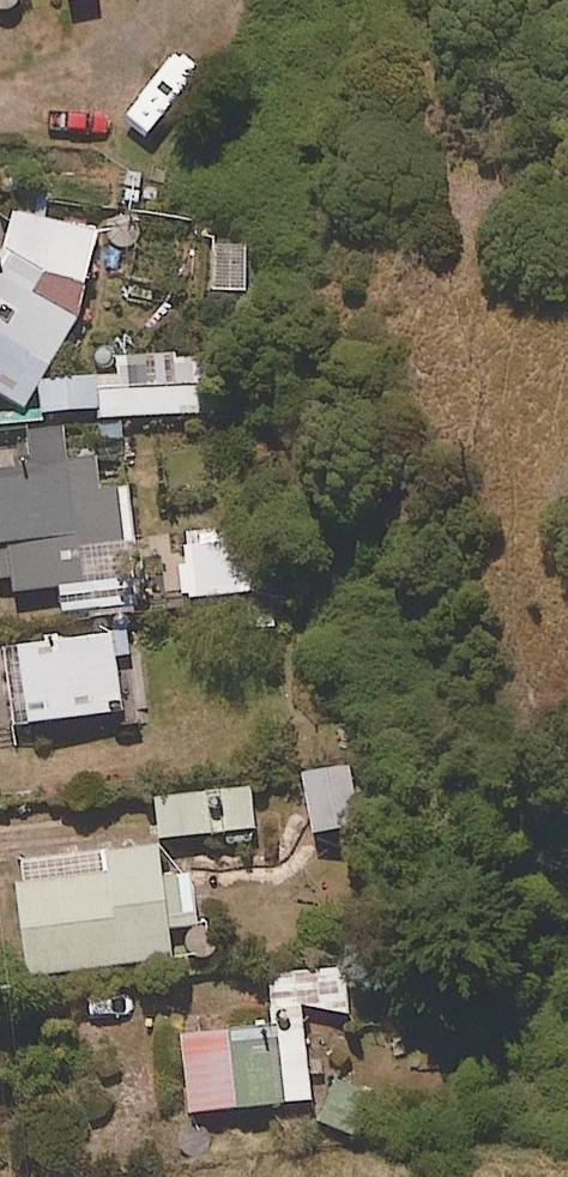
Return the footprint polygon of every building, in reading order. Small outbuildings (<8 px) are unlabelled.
[(63,8),(104,9),(104,0),(64,0),(63,8)] [(24,204),(0,248),(0,397),(25,411),(78,313),(94,243),(24,204)] [(247,232),(215,232),(215,288),(247,288),(247,232)] [(204,354),(117,358),(118,378),(42,382),(44,413),(98,410),(99,418),(207,412),(204,354)] [(23,435),(28,478),(0,481),(0,594),(136,579),(126,488),(98,491),(95,461),(67,464),(63,431),(23,435)] [(260,531),(184,534),(187,598),(263,594),(260,531)] [(130,654),(127,632),(4,649),(15,727),(120,713),(112,657),(130,654)] [(351,767),(301,772),(307,834),(356,830),(351,767)] [(253,834),(251,793),(158,798),(160,839),(253,834)] [(160,887),(156,851),(16,865),(28,976),(169,961),(165,930),(195,927),(190,884),(160,887)] [(347,1010),(343,971),(268,979),(273,1029),(181,1038),(189,1114),(309,1102),(301,1014),(347,1010)] [(372,1095),(337,1078),(316,1118),(351,1136),(372,1095)]
